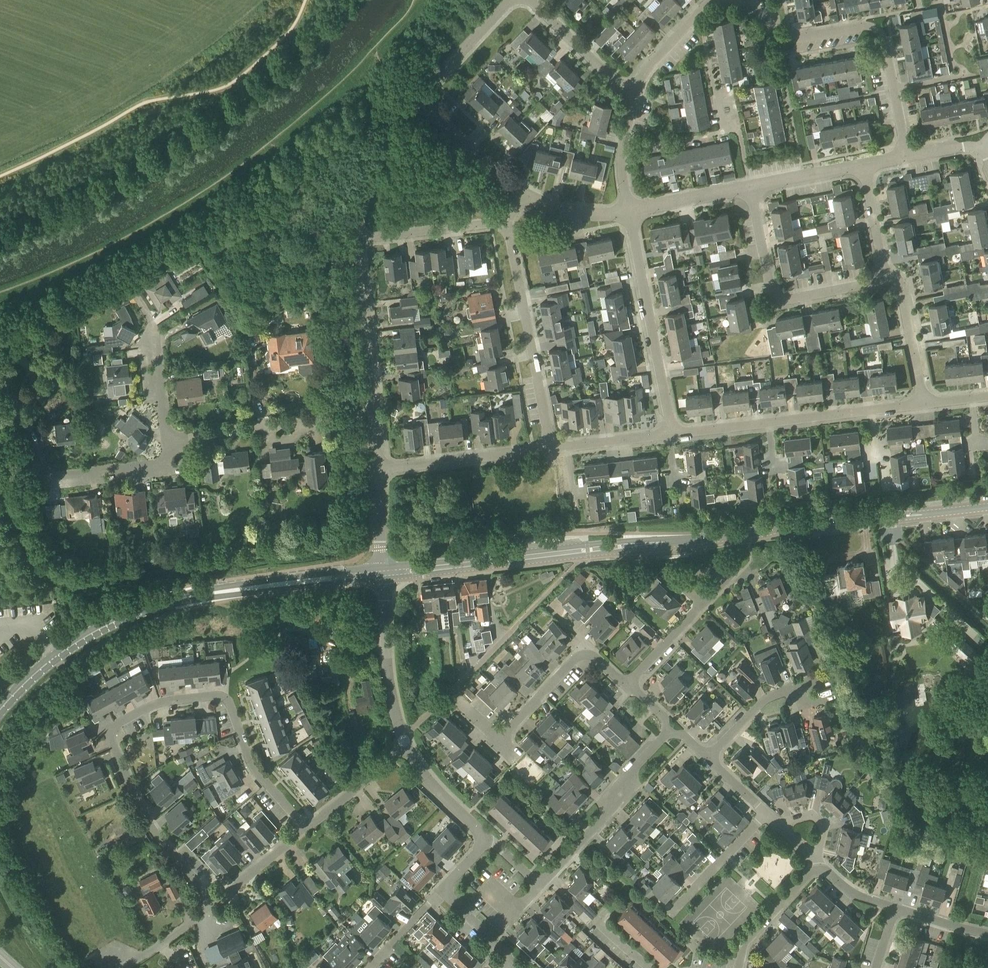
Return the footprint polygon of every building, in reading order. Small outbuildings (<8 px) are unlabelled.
[(564,1),(575,12),(580,7),(583,9),(588,4),(584,0),(565,0),(564,1)] [(659,3),(671,14),(680,5),(675,0),(662,0),(659,3)] [(858,0),(845,0),(847,10),(859,8),(858,0)] [(663,23),(671,14),(659,3),(652,11),(647,6),(642,11),(653,22),(657,18),(663,23)] [(814,4),(797,7),(800,19),(814,16),(815,21),(823,20),(821,11),(819,9),(815,10),(814,4)] [(610,18),(614,14),(606,6),(602,11),(610,18)] [(939,17),(937,7),(923,10),(925,20),(939,17)] [(649,26),(653,22),(642,11),(638,16),(642,20),(634,29),(646,41),(655,32),(649,26)] [(831,23),(838,21),(837,14),(830,15),(831,23)] [(610,22),(615,26),(621,19),(616,15),(610,22)] [(715,39),(734,35),(732,21),(712,25),(715,39)] [(606,35),(615,26),(610,22),(593,40),(599,46),(607,37),(606,35)] [(902,38),(919,35),(916,23),(900,26),(902,38)] [(638,50),(646,41),(634,29),(625,38),(638,50)] [(541,40),(531,30),(523,39),(518,35),(509,43),(515,49),(519,46),(522,48),(518,52),(524,57),(529,52),(541,40)] [(717,53),(737,50),(734,35),(715,39),(717,53)] [(905,50),(928,46),(927,45),(921,46),(919,35),(902,38),(905,50)] [(629,59),(638,50),(625,38),(617,47),(629,59)] [(539,70),(549,60),(543,55),(550,49),(541,40),(529,52),(538,61),(534,65),(539,70)] [(907,62),(923,59),(923,58),(930,57),(928,46),(905,50),(907,62)] [(720,67),(740,64),(737,50),(717,53),(720,67)] [(847,75),(849,85),(858,84),(857,81),(863,80),(861,72),(859,72),(857,57),(845,59),(847,75)] [(987,57),(978,59),(981,77),(987,76),(987,58),(987,57)] [(558,80),(570,68),(560,58),(553,65),(549,60),(539,70),(539,71),(537,73),(541,76),(542,75),(544,76),(549,71),(558,80)] [(836,77),(847,75),(845,59),(833,61),(836,77)] [(923,59),(907,62),(908,68),(907,68),(910,82),(934,77),(931,63),(925,64),(923,59)] [(824,80),(836,77),(833,61),(821,63),(824,80)] [(812,82),(824,80),(821,63),(809,66),(811,79),(812,82)] [(740,64),(720,67),(723,82),(742,78),(740,64)] [(805,83),(812,82),(811,79),(809,66),(797,68),(799,81),(793,83),(795,90),(806,87),(805,83)] [(567,98),(574,91),(569,86),(579,76),(570,68),(558,80),(556,82),(561,87),(560,88),(563,91),(561,92),(567,98)] [(681,87),(701,83),(699,69),(679,73),(681,87)] [(489,96),(480,87),(485,81),(480,76),(470,87),(475,92),(468,99),(477,108),(489,96)] [(684,101),(704,98),(701,83),(681,87),(684,101)] [(757,101),(777,97),(774,83),(754,87),(757,101)] [(963,118),(959,102),(952,103),(950,92),(949,92),(948,83),(943,84),(945,93),(950,121),(963,118)] [(975,116),(987,113),(987,112),(987,105),(987,91),(984,92),(985,97),(977,98),(975,86),(969,88),(975,116)] [(963,118),(975,116),(969,88),(964,89),(967,100),(959,102),(963,118)] [(574,91),(567,98),(572,103),(581,93),(577,89),(574,91)] [(508,104),(494,90),(489,96),(477,108),(486,116),(493,110),(498,115),(508,104)] [(826,96),(827,96),(826,90),(814,92),(815,98),(814,98),(815,103),(827,101),(826,96)] [(938,123),(950,121),(945,93),(939,94),(942,105),(934,107),(938,123)] [(759,115),(779,111),(777,97),(757,101),(759,115)] [(938,123),(934,107),(927,108),(925,97),(919,98),(925,126),(938,123)] [(687,115),(707,112),(704,98),(684,101),(687,115)] [(519,123),(518,123),(514,119),(521,111),(511,101),(508,104),(498,115),(503,120),(497,127),(506,136),(519,123)] [(591,115),(608,119),(610,106),(594,102),(591,115)] [(551,109),(544,115),(551,122),(557,116),(551,109)] [(762,129),(782,125),(779,111),(759,115),(762,129)] [(707,112),(687,115),(689,130),(709,126),(707,112)] [(605,131),(608,119),(591,115),(588,127),(582,125),(581,131),(595,135),(597,129),(605,131)] [(821,130),(824,145),(836,143),(833,127),(831,117),(823,118),(822,116),(815,118),(816,123),(817,122),(819,130),(821,130)] [(519,123),(506,136),(515,144),(519,141),(524,146),(538,132),(532,126),(530,128),(521,120),(518,123),(519,123)] [(857,126),(859,138),(872,136),(868,120),(856,122),(857,126)] [(848,141),(859,138),(857,126),(856,122),(844,124),(848,141)] [(836,143),(848,141),(844,124),(833,127),(836,143)] [(782,125),(762,129),(765,144),(785,140),(782,125)] [(594,141),(595,135),(581,131),(579,138),(594,141)] [(544,169),(548,153),(537,150),(538,143),(531,142),(523,151),(528,157),(534,158),(532,166),(544,169)] [(714,145),(718,165),(732,162),(728,142),(714,145)] [(703,167),(718,165),(714,145),(700,147),(703,167)] [(564,165),(568,151),(562,149),(562,148),(550,146),(548,153),(544,169),(556,172),(558,164),(564,165)] [(689,170),(703,167),(700,147),(685,150),(689,170)] [(675,173),(689,170),(685,150),(671,153),(675,173)] [(580,177),(584,161),(573,158),(574,152),(568,151),(564,165),(570,167),(568,175),(580,177)] [(661,176),(675,173),(671,153),(657,156),(661,176)] [(647,179),(661,176),(657,156),(643,159),(647,179)] [(584,161),(580,177),(592,180),(596,164),(584,161)] [(964,191),(971,189),(967,170),(951,174),(952,181),(944,182),(945,189),(948,189),(954,187),(963,185),(964,191)] [(726,181),(724,171),(715,173),(717,183),(726,181)] [(928,181),(926,175),(912,177),(911,172),(903,174),(906,188),(914,186),(913,184),(928,181)] [(926,175),(928,181),(928,183),(941,180),(939,172),(926,175)] [(890,200),(906,197),(904,184),(897,185),(897,182),(895,180),(889,181),(888,184),(888,187),(887,187),(890,200)] [(835,211),(853,207),(850,194),(843,195),(841,184),(832,186),(833,192),(827,193),(828,199),(833,198),(835,211)] [(959,206),(974,203),(971,189),(964,191),(963,185),(954,187),(957,202),(958,202),(959,206)] [(812,204),(824,202),(825,200),(824,194),(810,197),(812,204)] [(928,212),(926,202),(908,206),(906,197),(890,200),(892,213),(908,210),(909,216),(919,214),(928,212)] [(774,223),(792,219),(790,211),(798,209),(796,199),(778,203),(779,208),(772,210),(774,223)] [(934,211),(934,215),(948,212),(946,204),(933,207),(934,211)] [(830,231),(842,228),(844,228),(843,222),(855,220),(853,207),(835,211),(837,218),(828,222),(830,231)] [(980,230),(987,229),(984,209),(968,212),(969,219),(961,221),(962,227),(964,227),(979,224),(980,230)] [(919,214),(920,220),(894,225),(897,238),(914,235),(912,226),(928,222),(927,219),(935,217),(934,215),(934,211),(928,212),(919,214)] [(934,215),(935,217),(936,217),(937,223),(950,220),(949,218),(948,212),(934,215)] [(712,218),(716,238),(724,236),(724,240),(733,238),(728,213),(719,215),(719,216),(712,218)] [(700,241),(716,238),(712,218),(704,219),(704,218),(695,219),(697,227),(690,229),(695,252),(702,251),(700,241)] [(792,219),(774,223),(777,236),(785,234),(786,239),(803,236),(801,227),(794,228),(792,219)] [(946,222),(947,231),(955,230),(953,221),(946,222)] [(666,225),(669,243),(676,241),(678,251),(693,248),(689,229),(681,230),(680,223),(666,225)] [(987,229),(980,230),(979,224),(964,227),(965,234),(972,233),(974,242),(959,245),(958,244),(946,246),(946,248),(947,254),(947,255),(961,252),(960,252),(973,249),(976,249),(975,245),(987,242),(987,229)] [(661,244),(669,243),(666,225),(651,228),(653,239),(651,240),(654,255),(663,253),(661,244)] [(860,232),(858,231),(843,234),(842,228),(830,231),(817,233),(819,240),(821,252),(828,250),(834,249),(833,245),(827,247),(826,238),(841,235),(843,247),(860,244),(859,239),(860,239),(861,237),(860,232)] [(804,243),(819,240),(817,233),(803,236),(804,243)] [(914,235),(897,238),(900,251),(916,248),(914,235)] [(598,240),(602,257),(614,255),(610,238),(598,240)] [(590,260),(602,257),(598,240),(586,243),(588,251),(582,252),(585,267),(591,265),(590,260)] [(778,246),(781,259),(802,255),(799,242),(778,246)] [(946,248),(946,246),(945,242),(930,244),(931,251),(946,248)] [(460,272),(470,271),(469,264),(480,263),(478,244),(464,246),(465,254),(458,255),(460,272)] [(860,244),(843,247),(846,259),(842,260),(844,269),(864,264),(860,244)] [(585,267),(582,252),(576,253),(574,246),(562,248),(565,265),(578,262),(579,268),(585,267)] [(439,273),(454,271),(452,258),(445,258),(444,248),(429,250),(431,266),(438,265),(439,273)] [(554,267),(565,265),(562,248),(550,251),(554,267)] [(943,255),(947,254),(946,248),(931,251),(917,253),(919,260),(922,262),(920,262),(923,276),(940,273),(938,263),(945,262),(943,255)] [(720,260),(721,259),(730,258),(736,257),(735,249),(718,252),(720,260)] [(962,260),(975,258),(975,256),(973,249),(960,252),(961,252),(962,260)] [(424,266),(431,266),(429,250),(415,251),(416,260),(408,261),(410,276),(425,274),(424,266)] [(821,252),(823,263),(825,270),(832,268),(828,250),(821,252)] [(541,270),(554,267),(550,251),(538,253),(541,270)] [(401,265),(400,253),(391,254),(391,255),(384,256),(386,277),(400,275),(401,281),(407,280),(405,264),(401,265)] [(784,272),(804,268),(802,255),(781,259),(784,272)] [(719,279),(740,275),(737,262),(722,265),(721,259),(720,260),(710,262),(712,273),(718,271),(719,279)] [(665,264),(666,270),(674,269),(674,268),(672,260),(666,261),(666,264),(665,264)] [(810,272),(825,270),(823,263),(809,266),(810,272)] [(674,269),(666,270),(667,276),(659,278),(661,290),(679,287),(683,286),(681,277),(686,276),(684,266),(674,268),(674,269)] [(181,296),(167,273),(144,287),(158,310),(159,309),(161,300),(168,295),(171,301),(181,296)] [(940,273),(923,276),(926,288),(942,285),(940,273)] [(605,284),(620,281),(619,275),(604,278),(605,284)] [(728,296),(727,290),(742,287),(740,275),(719,279),(721,285),(714,287),(716,298),(719,297),(719,298),(728,296)] [(969,293),(982,290),(980,282),(967,284),(968,290),(969,293)] [(567,283),(557,285),(558,291),(565,289),(568,289),(567,283)] [(968,290),(967,284),(967,283),(951,286),(952,293),(968,290)] [(193,294),(190,297),(194,303),(209,294),(203,284),(191,292),(193,294)] [(557,285),(545,287),(546,293),(558,291),(557,285)] [(606,307),(624,304),(621,291),(613,293),(612,286),(597,289),(598,296),(604,295),(606,307)] [(679,306),(692,303),(691,303),(689,293),(680,295),(679,287),(661,290),(664,303),(676,301),(677,307),(679,306)] [(969,296),(969,293),(968,290),(952,293),(945,295),(946,300),(969,296)] [(982,290),(969,293),(969,296),(970,301),(983,298),(982,290)] [(473,321),(487,319),(491,318),(490,311),(494,310),(490,292),(467,297),(469,306),(467,306),(465,308),(467,317),(469,318),(471,317),(472,321),(473,321)] [(543,320),(560,316),(558,306),(568,304),(566,292),(551,295),(552,302),(540,304),(543,320)] [(729,315),(747,311),(744,299),(734,301),(733,295),(728,296),(719,298),(721,309),(728,307),(729,315)] [(412,321),(413,327),(419,326),(431,325),(430,317),(413,319),(412,308),(418,307),(416,296),(400,298),(401,306),(388,307),(389,316),(391,316),(391,323),(412,321)] [(871,322),(887,318),(883,298),(867,302),(871,322)] [(932,320),(948,316),(945,300),(935,303),(935,305),(929,307),(932,320)] [(229,326),(220,309),(217,303),(210,307),(194,316),(198,323),(206,325),(208,329),(200,333),(206,344),(214,339),(223,334),(236,338),(233,333),(238,330),(234,323),(229,326)] [(686,325),(685,318),(695,316),(692,303),(679,306),(680,312),(666,315),(669,329),(686,325)] [(845,312),(846,312),(862,309),(861,303),(844,306),(845,312)] [(624,304),(606,307),(609,320),(603,321),(605,328),(620,325),(618,319),(626,317),(624,304)] [(128,340),(134,329),(131,328),(133,323),(131,318),(124,305),(116,310),(121,320),(112,325),(113,335),(104,336),(105,346),(117,345),(117,344),(123,344),(125,339),(128,340)] [(846,312),(845,312),(846,319),(844,319),(843,314),(840,315),(838,307),(825,310),(829,328),(830,331),(845,328),(846,327),(846,326),(846,323),(848,322),(846,312)] [(818,331),(829,328),(825,310),(812,312),(816,331),(811,332),(815,350),(821,349),(818,331)] [(747,311),(729,315),(731,326),(727,327),(728,334),(743,331),(742,326),(749,324),(747,311)] [(815,350),(811,332),(810,328),(805,329),(802,314),(789,317),(794,338),(805,336),(808,351),(815,350)] [(560,316),(543,320),(546,335),(554,334),(555,340),(557,340),(573,337),(575,336),(573,326),(563,328),(560,316)] [(932,320),(934,333),(951,330),(948,316),(932,320)] [(793,338),(794,338),(789,317),(776,319),(779,334),(774,335),(774,336),(769,337),(772,356),(784,354),(781,338),(793,336),(793,338)] [(590,319),(593,334),(599,333),(597,318),(590,319)] [(887,318),(871,322),(873,334),(890,331),(887,318)] [(477,342),(482,341),(499,338),(497,325),(489,327),(487,319),(473,321),(474,330),(480,329),(481,335),(476,336),(477,342)] [(701,329),(708,327),(707,321),(700,322),(701,329)] [(979,326),(980,332),(987,331),(987,322),(979,323),(980,326),(979,326)] [(671,342),(689,339),(688,332),(697,330),(696,323),(686,325),(669,329),(671,342)] [(420,337),(419,326),(413,327),(405,328),(406,335),(393,337),(395,351),(416,349),(414,338),(420,337)] [(966,335),(980,332),(979,326),(965,328),(966,335)] [(184,341),(198,334),(197,333),(187,330),(180,334),(184,341)] [(633,351),(629,334),(616,337),(615,330),(604,332),(607,346),(613,345),(615,354),(633,351)] [(852,346),(851,339),(849,331),(843,332),(846,347),(852,346)] [(288,364),(298,362),(299,371),(303,375),(310,374),(313,369),(309,332),(284,334),(284,332),(268,334),(269,350),(267,350),(266,352),(266,357),(268,359),(270,359),(271,360),(278,359),(279,367),(288,366),(288,364)] [(711,345),(722,343),(721,336),(710,338),(711,345)] [(851,339),(852,346),(866,343),(865,336),(851,339)] [(551,364),(568,361),(567,353),(576,351),(573,337),(557,340),(558,349),(549,351),(551,364)] [(488,362),(495,361),(494,352),(502,351),(499,338),(482,341),(484,348),(479,349),(481,364),(488,362)] [(689,359),(702,356),(710,355),(709,350),(701,351),(700,344),(691,346),(689,339),(671,342),(674,357),(688,354),(689,359)] [(878,350),(892,347),(891,341),(877,344),(878,350)] [(88,354),(103,353),(102,345),(87,347),(88,354)] [(420,371),(426,370),(426,369),(424,370),(423,359),(417,360),(416,349),(395,351),(396,366),(409,364),(410,372),(418,371),(420,371)] [(633,351),(615,354),(617,364),(610,365),(613,380),(630,377),(628,369),(636,368),(633,351)] [(987,370),(987,359),(987,354),(981,355),(982,361),(970,362),(972,379),(984,378),(983,370),(987,370)] [(94,364),(103,363),(102,355),(93,356),(94,364)] [(690,366),(704,364),(702,356),(689,359),(690,366)] [(604,358),(595,359),(596,368),(606,366),(604,358)] [(107,366),(108,380),(113,379),(115,395),(126,394),(125,382),(132,381),(131,370),(128,371),(127,363),(122,364),(121,360),(112,362),(112,365),(107,366)] [(568,361),(551,364),(554,377),(564,375),(565,384),(582,381),(579,367),(570,368),(568,361)] [(505,365),(489,368),(488,362),(481,364),(476,365),(476,366),(472,366),(473,373),(487,370),(489,379),(484,380),(486,388),(502,385),(501,383),(508,382),(505,365)] [(960,381),(972,379),(970,362),(958,364),(960,381)] [(947,382),(960,381),(958,364),(945,365),(947,382)] [(882,367),(864,369),(866,384),(872,384),(873,391),(885,390),(883,373),(882,367)] [(204,378),(218,377),(218,368),(203,369),(204,378)] [(860,385),(866,384),(864,369),(858,370),(859,376),(846,377),(848,394),(861,393),(860,385)] [(418,371),(410,372),(408,372),(408,378),(398,379),(399,390),(401,389),(402,396),(418,394),(416,380),(421,379),(421,377),(427,377),(426,370),(420,371),(418,371)] [(883,373),(885,390),(897,388),(895,371),(883,373)] [(848,394),(846,377),(834,379),(834,373),(827,374),(829,389),(835,388),(836,396),(848,394)] [(823,389),(829,389),(827,374),(821,374),(822,380),(809,382),(811,399),(824,397),(823,389)] [(811,399),(809,382),(798,383),(797,377),(790,378),(792,393),(798,392),(799,400),(811,399)] [(179,403),(195,401),(195,396),(202,395),(200,378),(176,381),(179,403)] [(786,394),(792,393),(790,378),(784,379),(785,385),(772,386),(774,403),(787,402),(786,394)] [(626,418),(623,395),(610,396),(608,394),(607,381),(599,382),(601,396),(601,398),(603,397),(604,408),(611,407),(612,419),(626,418)] [(774,403),(772,386),(761,388),(760,381),(753,382),(755,398),(761,397),(762,405),(774,403)] [(749,398),(755,398),(753,382),(747,383),(748,389),(736,391),(738,408),(750,406),(749,398)] [(738,408),(736,391),(724,392),(724,386),(717,387),(719,402),(725,401),(726,409),(738,408)] [(623,395),(626,418),(639,416),(639,412),(645,411),(642,394),(641,394),(641,387),(629,388),(630,394),(623,395)] [(713,403),(719,402),(717,387),(711,387),(712,393),(699,395),(701,412),(714,410),(713,403)] [(583,423),(581,405),(580,399),(558,402),(555,393),(550,395),(551,403),(554,402),(555,413),(562,412),(561,410),(567,409),(569,425),(583,423)] [(688,413),(701,412),(699,395),(686,396),(688,413)] [(603,412),(601,398),(601,396),(590,398),(590,404),(581,405),(583,423),(597,421),(596,413),(603,412)] [(495,434),(508,433),(506,417),(514,416),(512,405),(499,406),(500,413),(492,414),(495,437),(495,434)] [(483,411),(470,413),(472,424),(479,423),(481,439),(495,437),(492,414),(492,417),(484,418),(483,411)] [(135,426),(140,420),(131,413),(125,422),(120,418),(115,425),(120,428),(119,429),(129,437),(128,438),(129,444),(139,452),(150,438),(135,426)] [(422,446),(421,435),(429,434),(428,424),(427,422),(427,418),(416,419),(417,425),(404,426),(406,448),(422,446)] [(449,422),(452,442),(463,441),(463,438),(469,438),(466,418),(461,418),(461,421),(450,422),(449,422)] [(950,442),(962,441),(960,419),(935,422),(935,423),(924,424),(925,436),(937,435),(937,437),(949,436),(950,442)] [(439,433),(440,444),(452,442),(449,422),(450,422),(450,420),(427,422),(428,424),(429,434),(439,433)] [(75,442),(75,436),(79,430),(74,426),(73,421),(55,423),(55,429),(52,434),(57,438),(57,441),(65,441),(64,439),(68,438),(69,442),(75,442)] [(913,438),(925,436),(924,424),(912,426),(912,425),(888,428),(891,449),(903,448),(902,441),(913,440),(913,438)] [(846,455),(861,453),(858,432),(831,435),(833,450),(846,449),(846,455)] [(788,462),(802,460),(802,454),(811,453),(809,438),(785,440),(788,462)] [(962,441),(950,442),(950,448),(941,449),(943,461),(949,461),(951,472),(965,470),(962,441)] [(742,472),(757,470),(756,462),(759,462),(757,444),(733,447),(734,455),(743,454),(744,464),(741,464),(742,472)] [(903,448),(891,449),(894,479),(909,477),(907,465),(914,464),(913,453),(904,454),(903,448)] [(691,478),(705,476),(704,469),(701,469),(700,460),(709,458),(708,450),(685,452),(687,471),(690,470),(691,478)] [(249,469),(247,451),(236,452),(236,454),(223,456),(224,460),(216,461),(216,460),(204,462),(206,480),(218,478),(218,473),(249,469)] [(327,483),(323,452),(305,454),(306,462),(298,463),(298,458),(271,461),(272,475),(299,472),(299,470),(307,469),(308,477),(311,477),(312,484),(327,483)] [(861,453),(846,455),(847,461),(846,462),(847,464),(845,464),(843,466),(843,469),(844,471),(846,472),(848,472),(848,475),(834,476),(835,489),(850,487),(850,491),(865,489),(861,453)] [(620,460),(622,475),(658,471),(656,456),(620,460)] [(586,480),(622,475),(620,460),(584,465),(586,480)] [(802,460),(788,462),(792,492),(807,490),(804,466),(803,467),(802,460)] [(261,465),(262,476),(272,475),(271,462),(261,463),(261,465)] [(813,473),(825,471),(824,462),(812,463),(813,473)] [(757,470),(742,472),(743,480),(746,479),(747,489),(739,490),(740,498),(763,495),(761,477),(758,477),(757,470)] [(705,476),(691,478),(692,485),(689,485),(692,504),(714,501),(713,492),(704,493),(703,484),(706,484),(705,476)] [(647,509),(661,508),(658,477),(645,479),(646,486),(644,486),(647,509)] [(601,491),(600,484),(587,486),(588,492),(591,516),(605,514),(602,491),(601,491)] [(163,495),(157,496),(158,506),(158,514),(168,513),(168,511),(175,510),(176,517),(186,515),(186,511),(195,510),(195,509),(197,508),(196,493),(193,493),(193,492),(185,493),(185,487),(164,489),(163,489),(163,495)] [(140,507),(139,491),(115,494),(118,516),(141,513),(141,518),(148,517),(146,506),(140,507)] [(90,499),(88,497),(68,500),(70,510),(72,510),(75,514),(84,513),(85,516),(92,515),(91,512),(100,511),(99,498),(90,499)] [(987,542),(986,534),(975,535),(977,559),(987,558),(987,542)] [(970,560),(977,559),(975,535),(965,536),(965,544),(959,545),(961,561),(962,561),(963,569),(971,568),(970,560)] [(961,561),(959,545),(954,545),(953,537),(943,539),(945,560),(946,563),(961,561)] [(930,562),(945,560),(943,539),(933,540),(933,541),(924,542),(926,559),(930,562)] [(864,569),(863,562),(855,564),(855,563),(846,565),(838,567),(841,586),(862,583),(864,597),(881,594),(879,580),(866,582),(865,575),(866,575),(865,573),(869,572),(868,568),(864,569)] [(551,578),(554,577),(555,576),(552,570),(548,572),(547,570),(539,574),(543,583),(551,579),(551,578)] [(938,572),(947,581),(946,570),(938,572)] [(946,570),(947,581),(957,589),(960,585),(947,574),(947,570),(946,570)] [(585,573),(580,577),(585,583),(590,579),(585,573)] [(766,609),(781,604),(784,596),(786,595),(779,576),(766,581),(767,585),(758,589),(766,609)] [(570,610),(582,597),(578,594),(582,589),(580,583),(574,578),(565,588),(570,592),(561,602),(570,610)] [(486,601),(488,601),(486,579),(475,580),(476,597),(477,605),(476,606),(477,620),(488,619),(486,601)] [(464,584),(460,584),(462,601),(458,602),(459,610),(463,609),(463,610),(475,609),(474,597),(476,597),(475,580),(464,581),(464,584)] [(440,584),(442,598),(444,598),(445,608),(447,607),(454,607),(453,598),(455,598),(453,582),(440,584)] [(514,592),(512,583),(503,585),(504,593),(514,592)] [(679,603),(663,588),(658,583),(650,591),(645,587),(640,592),(667,617),(679,603)] [(440,584),(430,585),(432,609),(440,608),(442,628),(449,627),(447,607),(445,608),(444,598),(442,598),(440,584)] [(430,585),(422,586),(424,610),(432,609),(430,585)] [(577,616),(578,617),(583,611),(589,617),(604,601),(597,595),(594,599),(587,600),(586,601),(582,597),(570,610),(569,610),(569,613),(574,618),(576,617),(577,616)] [(743,598),(745,603),(739,606),(737,601),(733,605),(729,601),(720,611),(734,625),(742,616),(749,614),(749,615),(757,612),(750,596),(743,598)] [(928,622),(924,596),(890,602),(893,619),(891,620),(889,623),(889,625),(890,628),(891,630),(894,632),(897,632),(899,631),(901,630),(902,629),(922,625),(921,624),(928,622)] [(612,613),(602,604),(591,616),(596,621),(589,628),(601,639),(615,624),(617,621),(611,615),(612,613)] [(629,620),(635,613),(629,607),(625,607),(626,617),(629,620)] [(434,618),(434,611),(424,612),(426,629),(438,628),(437,617),(434,618)] [(453,625),(460,624),(459,611),(452,612),(453,625)] [(806,620),(814,617),(813,614),(805,617),(805,616),(791,622),(796,634),(810,628),(806,620)] [(772,620),(775,629),(787,624),(786,622),(777,618),(772,620)] [(546,638),(559,650),(566,642),(559,635),(564,630),(552,619),(547,625),(548,626),(549,633),(550,634),(546,638)] [(648,638),(656,631),(646,621),(639,629),(648,638)] [(760,635),(768,632),(766,627),(765,623),(761,625),(759,632),(760,635)] [(479,637),(481,650),(485,650),(484,643),(492,642),(490,629),(483,630),(483,625),(480,626),(482,637),(479,637)] [(718,638),(719,637),(706,625),(691,641),(703,653),(699,658),(704,663),(711,655),(706,650),(712,644),(717,649),(722,643),(718,638)] [(455,636),(455,628),(447,628),(448,636),(455,636)] [(528,641),(533,638),(529,631),(523,634),(528,641)] [(565,635),(571,640),(575,636),(570,631),(565,635)] [(546,638),(542,635),(535,643),(531,639),(527,644),(537,654),(541,649),(545,653),(551,658),(559,650),(546,638)] [(647,644),(639,635),(635,640),(631,636),(616,652),(627,663),(636,653),(637,654),(647,644)] [(808,660),(811,659),(803,638),(789,643),(791,649),(786,651),(790,660),(792,660),(795,668),(809,663),(808,660)] [(226,642),(224,643),(225,650),(227,650),(229,650),(229,654),(233,654),(232,642),(226,642)] [(527,644),(525,643),(514,655),(515,657),(516,657),(535,675),(536,675),(538,676),(544,671),(543,668),(542,668),(543,667),(537,661),(533,658),(537,654),(527,644)] [(456,650),(457,661),(468,660),(467,648),(456,650)] [(767,679),(780,674),(777,666),(782,664),(776,648),(766,652),(768,657),(760,660),(767,679)] [(311,671),(318,670),(317,652),(310,653),(311,671)] [(497,662),(501,658),(497,654),(493,658),(497,662)] [(528,683),(535,675),(516,657),(515,657),(508,665),(506,662),(501,667),(513,678),(515,680),(519,675),(528,683)] [(207,661),(208,678),(214,677),(215,684),(221,683),(221,677),(222,677),(223,675),(223,674),(227,674),(226,659),(207,661)] [(202,679),(208,678),(207,661),(195,662),(197,686),(203,685),(202,679)] [(746,697),(757,686),(751,682),(757,675),(742,661),(735,668),(741,674),(732,684),(746,697)] [(191,687),(197,686),(195,662),(183,664),(184,681),(190,680),(191,687)] [(178,681),(184,681),(183,664),(171,665),(173,689),(179,688),(178,681)] [(674,700),(688,686),(677,676),(683,670),(677,664),(669,673),(674,678),(663,690),(674,700)] [(712,675),(717,670),(711,664),(706,670),(712,675)] [(167,689),(173,689),(171,665),(158,666),(160,683),(167,683),(167,689)] [(92,666),(86,669),(89,675),(95,672),(92,666)] [(509,682),(513,678),(501,667),(494,675),(500,681),(496,686),(509,698),(516,689),(509,682)] [(131,676),(142,697),(147,694),(144,688),(150,685),(142,670),(131,676)] [(280,682),(286,679),(282,672),(276,675),(280,682)] [(482,682),(486,678),(479,672),(475,676),(482,682)] [(246,696),(270,687),(266,675),(245,683),(249,693),(246,694),(246,696)] [(137,700),(142,697),(131,676),(120,682),(129,697),(134,694),(137,700)] [(363,693),(355,695),(357,704),(373,701),(369,678),(360,679),(363,693)] [(286,679),(280,682),(284,690),(290,687),(286,679)] [(123,700),(129,697),(120,682),(110,688),(121,708),(126,706),(123,700)] [(509,698),(496,686),(494,684),(490,689),(488,689),(486,687),(484,689),(481,686),(475,692),(486,702),(491,696),(501,706),(509,698)] [(472,691),(473,690),(468,685),(467,686),(467,685),(463,689),(471,698),(475,694),(472,691)] [(588,705),(600,693),(591,685),(584,692),(576,685),(569,693),(580,703),(583,700),(587,705),(588,705)] [(253,707),(274,699),(270,687),(246,696),(247,697),(250,696),(253,707)] [(116,711),(121,708),(110,688),(99,693),(108,708),(113,706),(116,711)] [(592,726),(600,718),(605,712),(600,707),(607,700),(607,699),(608,696),(603,691),(600,692),(600,693),(588,705),(587,705),(582,711),(589,718),(586,720),(592,726)] [(102,711),(108,708),(99,693),(94,696),(93,694),(90,693),(84,696),(83,699),(88,708),(87,708),(89,713),(94,710),(100,720),(105,717),(102,711)] [(292,704),(298,701),(294,693),(288,697),(292,704)] [(710,706),(700,697),(687,712),(696,721),(700,717),(701,718),(705,717),(709,721),(722,707),(715,700),(710,706)] [(255,720),(278,711),(274,699),(253,707),(257,717),(254,718),(255,720)] [(298,701),(292,704),(296,712),(302,708),(298,701)] [(830,713),(841,710),(837,702),(829,704),(830,713)] [(262,731),(283,723),(278,711),(255,720),(255,721),(258,720),(262,731)] [(543,718),(560,734),(564,729),(567,731),(573,725),(564,716),(560,720),(550,711),(543,718)] [(606,738),(621,721),(613,713),(604,722),(600,718),(592,726),(587,731),(592,736),(598,730),(606,738)] [(814,748),(829,744),(826,733),(832,731),(827,714),(814,717),(818,732),(810,734),(814,748)] [(183,717),(184,734),(191,734),(192,736),(201,735),(200,732),(217,731),(215,715),(202,717),(203,725),(196,726),(195,716),(183,717)] [(304,726),(310,723),(306,715),(300,719),(304,726)] [(174,743),(174,742),(178,742),(178,735),(184,734),(183,717),(171,718),(172,728),(164,729),(163,728),(152,729),(152,734),(164,733),(165,744),(174,743)] [(444,740),(457,726),(448,718),(442,724),(439,727),(433,722),(424,732),(430,737),(433,734),(437,737),(439,736),(444,740)] [(550,744),(560,734),(543,718),(536,726),(548,736),(545,739),(550,744)] [(781,722),(781,723),(779,724),(784,742),(793,739),(793,742),(795,743),(798,742),(799,747),(806,745),(802,730),(795,732),(792,720),(790,721),(790,720),(788,719),(782,721),(781,722)] [(619,750),(632,736),(627,731),(629,729),(621,721),(606,738),(619,750)] [(776,744),(784,742),(779,724),(778,724),(778,723),(776,722),(769,724),(768,725),(769,726),(767,727),(769,735),(762,737),(767,753),(778,750),(776,744)] [(72,727),(60,732),(57,723),(48,733),(50,737),(49,737),(51,748),(70,746),(74,754),(83,749),(81,744),(89,741),(83,729),(75,733),(72,727)] [(263,744),(287,735),(283,723),(262,731),(265,741),(262,742),(263,744)] [(310,723),(304,726),(308,734),(314,730),(310,723)] [(453,759),(459,753),(462,749),(456,744),(466,734),(457,726),(444,740),(453,748),(448,754),(453,759)] [(535,759),(541,753),(536,749),(540,745),(528,734),(521,742),(532,752),(530,755),(535,759)] [(287,735),(263,744),(264,745),(266,744),(270,755),(291,747),(287,735)] [(632,736),(619,750),(627,758),(640,744),(632,736)] [(317,750),(323,746),(319,739),(313,742),(317,750)] [(562,758),(546,743),(540,748),(552,759),(553,758),(558,762),(562,758)] [(583,748),(578,744),(571,752),(584,764),(583,764),(585,766),(582,770),(596,783),(603,775),(598,770),(602,766),(590,754),(593,751),(586,744),(583,748)] [(323,746),(317,750),(321,757),(327,754),(323,746)] [(470,770),(483,756),(474,748),(465,758),(459,753),(453,759),(449,763),(455,768),(461,762),(470,770)] [(759,753),(754,759),(742,748),(732,759),(746,773),(755,763),(762,769),(769,762),(759,753)] [(285,777),(304,760),(296,750),(279,765),(286,773),(284,775),(285,777)] [(853,765),(859,759),(853,753),(847,760),(853,765)] [(491,764),(483,756),(470,770),(474,774),(472,776),(476,780),(473,783),(481,791),(494,778),(486,770),(491,764)] [(619,772),(626,765),(619,757),(612,764),(619,772)] [(218,780),(235,770),(229,759),(217,766),(214,762),(204,767),(210,776),(214,774),(218,780)] [(296,784),(312,770),(304,760),(285,777),(286,778),(289,776),(296,784)] [(329,772),(335,769),(331,761),(325,765),(329,772)] [(813,786),(818,787),(821,776),(815,774),(814,775),(800,780),(796,763),(788,766),(791,776),(793,782),(798,801),(810,797),(807,788),(813,786)] [(88,770),(85,764),(74,768),(79,780),(83,778),(87,786),(105,778),(100,765),(88,770)] [(680,786),(692,773),(683,764),(673,774),(669,770),(660,779),(669,787),(675,781),(680,786)] [(335,769),(329,772),(333,780),(339,776),(335,769)] [(235,770),(218,780),(221,786),(216,789),(222,798),(231,793),(229,788),(241,780),(235,770)] [(302,796),(321,779),(312,770),(296,784),(303,792),(301,794),(302,796)] [(692,773),(680,786),(684,790),(677,797),(687,806),(699,793),(694,788),(701,781),(700,780),(702,778),(694,771),(692,773)] [(63,773),(55,776),(58,782),(65,779),(63,773)] [(150,790),(161,802),(169,795),(173,799),(182,791),(175,783),(171,787),(163,778),(159,773),(151,780),(156,785),(150,790)] [(565,789),(580,804),(586,797),(586,795),(585,794),(586,793),(578,786),(582,782),(573,773),(569,777),(561,785),(562,786),(565,789)] [(793,782),(791,776),(780,780),(781,785),(772,788),(770,787),(766,792),(775,800),(779,795),(784,794),(787,804),(798,801),(793,782)] [(827,777),(821,776),(818,787),(824,789),(828,793),(821,800),(830,808),(844,794),(843,794),(839,790),(841,788),(842,784),(841,781),(839,778),(835,778),(832,779),(829,781),(827,779),(827,777)] [(194,791),(203,784),(199,779),(190,787),(194,791)] [(321,779),(302,796),(303,797),(305,795),(312,803),(329,789),(321,779)] [(210,801),(216,798),(209,786),(203,789),(210,801)] [(554,795),(553,794),(547,800),(557,808),(562,803),(571,810),(571,809),(572,810),(574,810),(580,804),(565,789),(562,786),(554,795)] [(107,798),(103,799),(99,787),(86,791),(93,811),(101,809),(100,807),(109,804),(107,798)] [(402,788),(384,802),(396,817),(414,802),(402,788)] [(851,819),(863,816),(861,809),(860,810),(853,804),(856,802),(855,795),(848,788),(843,794),(844,794),(830,808),(838,816),(845,809),(850,813),(851,819)] [(497,812),(510,799),(502,791),(487,807),(488,807),(490,805),(497,812)] [(719,818),(732,805),(723,796),(716,803),(710,797),(697,811),(708,821),(715,814),(719,818)] [(505,820),(518,806),(510,799),(497,812),(505,820)] [(637,808),(655,826),(667,813),(657,803),(653,808),(645,800),(637,808)] [(178,834),(187,826),(184,823),(189,818),(185,813),(189,810),(181,801),(172,809),(176,814),(168,821),(178,834)] [(733,806),(732,805),(719,818),(715,821),(721,827),(719,830),(728,839),(730,841),(743,827),(735,820),(741,814),(743,812),(735,804),(733,806)] [(513,827),(526,814),(518,806),(505,820),(513,827)] [(643,838),(655,826),(637,808),(629,816),(635,822),(638,824),(633,829),(643,838)] [(250,825),(264,841),(274,832),(265,822),(269,818),(261,809),(253,816),(256,820),(250,825)] [(685,820),(692,815),(687,810),(681,815),(685,820)] [(351,832),(363,847),(383,831),(369,814),(362,820),(363,822),(351,832)] [(521,835),(534,821),(526,814),(513,827),(521,835)] [(209,834),(222,822),(215,815),(203,826),(209,834)] [(838,839),(858,844),(866,845),(868,833),(861,831),(863,822),(864,821),(863,816),(851,819),(853,825),(852,829),(841,827),(838,839)] [(264,841),(250,825),(245,829),(244,827),(240,826),(237,829),(227,817),(222,822),(229,830),(237,839),(239,841),(244,837),(254,849),(264,841)] [(529,842),(542,829),(534,821),(521,835),(529,842)] [(400,835),(391,824),(384,830),(392,841),(400,835)] [(396,829),(404,840),(411,834),(402,824),(396,829)] [(630,833),(627,830),(621,825),(613,833),(627,846),(631,842),(636,846),(643,838),(633,829),(630,833)] [(448,857),(462,842),(446,827),(431,843),(421,833),(414,840),(427,852),(435,844),(448,857)] [(542,829),(529,842),(532,845),(526,851),(531,856),(540,847),(544,851),(554,840),(542,829)] [(233,843),(237,839),(229,830),(221,837),(220,836),(214,841),(218,846),(219,846),(232,861),(241,853),(233,843)] [(692,843),(685,851),(698,863),(706,855),(702,851),(707,845),(692,831),(687,837),(692,843)] [(202,840),(196,833),(186,842),(192,849),(202,840)] [(619,854),(627,846),(613,833),(606,841),(612,847),(608,851),(620,863),(624,858),(619,854)] [(853,865),(858,844),(838,839),(836,850),(846,852),(845,858),(841,862),(850,871),(854,866),(853,865)] [(222,869),(232,861),(219,846),(218,846),(213,851),(210,847),(201,855),(209,864),(214,860),(222,869)] [(349,861),(346,857),(346,856),(338,846),(320,860),(319,858),(312,863),(314,866),(314,867),(321,876),(322,878),(323,877),(331,888),(334,885),(340,893),(350,886),(342,876),(340,878),(332,868),(335,866),(338,870),(349,861)] [(434,871),(429,866),(434,861),(421,849),(416,854),(423,860),(413,871),(410,867),(400,878),(410,887),(414,884),(419,888),(434,871)] [(690,871),(698,863),(685,851),(677,858),(670,851),(664,857),(666,859),(678,871),(684,865),(690,871)] [(893,889),(900,864),(891,861),(891,860),(883,857),(880,867),(887,869),(882,886),(893,889)] [(673,876),(678,871),(666,859),(660,866),(661,866),(658,869),(657,868),(652,873),(658,878),(672,891),(680,883),(673,876)] [(919,875),(922,864),(917,862),(915,869),(900,864),(893,889),(904,893),(909,876),(917,879),(918,874),(919,875)] [(376,875),(383,882),(395,870),(388,863),(376,875)] [(629,875),(635,869),(629,863),(623,869),(629,875)] [(931,902),(936,885),(930,883),(932,876),(927,875),(929,866),(922,864),(919,875),(924,876),(922,880),(925,881),(919,898),(931,902)] [(572,874),(586,887),(593,879),(579,866),(572,874)] [(953,885),(958,868),(952,866),(947,883),(953,885)] [(148,913),(161,907),(153,891),(163,886),(156,872),(139,881),(142,888),(141,888),(144,894),(140,896),(148,913)] [(313,893),(320,888),(309,874),(303,879),(313,893)] [(592,917),(596,912),(582,898),(589,890),(586,887),(572,874),(571,874),(575,878),(568,886),(581,898),(577,903),(592,917)] [(665,899),(672,891),(658,878),(654,882),(650,878),(646,876),(644,878),(638,884),(649,895),(655,889),(665,899)] [(300,893),(291,881),(279,890),(292,906),(300,900),(304,905),(313,898),(306,889),(300,893)] [(172,898),(179,895),(174,883),(166,887),(172,898)] [(400,885),(387,899),(377,890),(369,898),(375,904),(379,907),(383,903),(395,915),(403,906),(406,909),(415,899),(400,885)] [(804,899),(802,902),(806,906),(803,909),(807,913),(810,909),(826,893),(817,885),(804,899)] [(936,885),(931,902),(941,905),(946,888),(936,885)] [(572,898),(571,898),(567,903),(555,892),(547,900),(565,917),(573,909),(579,915),(579,914),(587,922),(592,917),(577,903),(572,898)] [(820,925),(829,916),(824,911),(834,901),(826,893),(810,909),(815,914),(812,918),(820,925)] [(558,924),(565,917),(547,900),(540,908),(555,922),(551,927),(560,936),(565,930),(558,924)] [(625,925),(640,910),(632,902),(617,918),(625,925)] [(282,925),(276,918),(266,903),(251,914),(261,929),(271,922),(276,929),(282,925)] [(381,935),(390,926),(381,917),(385,913),(379,907),(375,904),(367,912),(373,918),(369,922),(368,923),(381,935)] [(335,919),(341,914),(334,905),(328,910),(335,919)] [(640,910),(625,925),(633,933),(648,917),(645,914),(640,910)] [(834,937),(852,918),(843,910),(834,920),(829,916),(820,925),(825,930),(826,929),(834,937)] [(431,940),(444,926),(431,914),(418,927),(423,931),(423,932),(424,933),(423,934),(429,940),(430,938),(431,940)] [(350,930),(358,938),(363,934),(373,944),(381,935),(368,923),(369,922),(362,916),(350,930)] [(560,936),(551,927),(547,931),(531,917),(523,925),(541,942),(548,934),(555,940),(560,936)] [(656,924),(648,917),(633,933),(641,940),(656,924)] [(791,918),(785,925),(791,930),(797,924),(791,918)] [(852,918),(834,937),(836,934),(844,941),(841,945),(846,949),(858,936),(853,931),(860,925),(852,918)] [(649,947),(664,932),(656,924),(641,940),(649,947)] [(534,949),(541,942),(523,925),(516,933),(529,945),(525,950),(533,958),(538,953),(534,949)] [(438,958),(450,946),(445,941),(452,934),(444,926),(431,940),(426,946),(438,958)] [(247,956),(241,958),(237,948),(245,945),(239,929),(217,939),(224,956),(228,954),(232,962),(227,965),(228,967),(252,967),(247,956)] [(773,937),(786,949),(794,941),(781,929),(773,937)] [(354,943),(358,938),(350,930),(337,943),(356,962),(365,953),(359,947),(354,943)] [(255,935),(258,943),(268,940),(265,931),(255,935)] [(593,941),(592,931),(581,932),(581,942),(587,941),(588,952),(601,951),(600,940),(593,941)] [(657,955),(672,939),(664,932),(649,947),(657,955)] [(919,952),(919,951),(922,941),(907,936),(905,943),(901,942),(900,946),(919,952)] [(786,949),(773,937),(766,945),(775,954),(769,960),(768,961),(783,965),(788,966),(789,964),(786,961),(792,955),(786,949)] [(672,939),(657,955),(660,958),(656,962),(661,967),(670,958),(674,961),(684,951),(672,939)] [(558,967),(568,967),(576,959),(570,954),(577,947),(570,940),(560,951),(565,955),(555,965),(558,967)] [(811,958),(815,953),(806,945),(802,941),(798,945),(811,958)] [(809,941),(806,945),(815,953),(817,955),(820,951),(809,941)] [(469,950),(461,942),(454,950),(450,946),(438,958),(449,967),(452,967),(469,950)] [(356,962),(337,943),(324,956),(336,967),(344,967),(345,967),(350,967),(356,962)] [(933,956),(940,958),(942,954),(943,947),(937,945),(935,952),(934,951),(933,956)] [(916,962),(919,952),(900,946),(898,951),(902,952),(900,957),(916,962)] [(604,960),(611,953),(605,947),(598,954),(604,960)] [(452,967),(474,967),(471,965),(477,958),(475,956),(477,953),(473,950),(471,951),(469,950),(452,967)] [(598,960),(593,955),(590,959),(587,959),(585,961),(579,955),(576,959),(568,967),(583,967),(586,965),(589,967),(591,967),(598,960)] [(846,960),(833,956),(830,967),(843,967),(846,960)] [(310,962),(305,957),(297,965),(299,967),(303,967),(310,962)] [(916,962),(900,957),(898,964),(895,963),(894,966),(899,967),(914,967),(916,962)] [(605,967),(605,963),(599,958),(598,960),(591,967),(604,967),(605,967)] [(323,959),(316,966),(318,967),(332,967),(323,959)]
